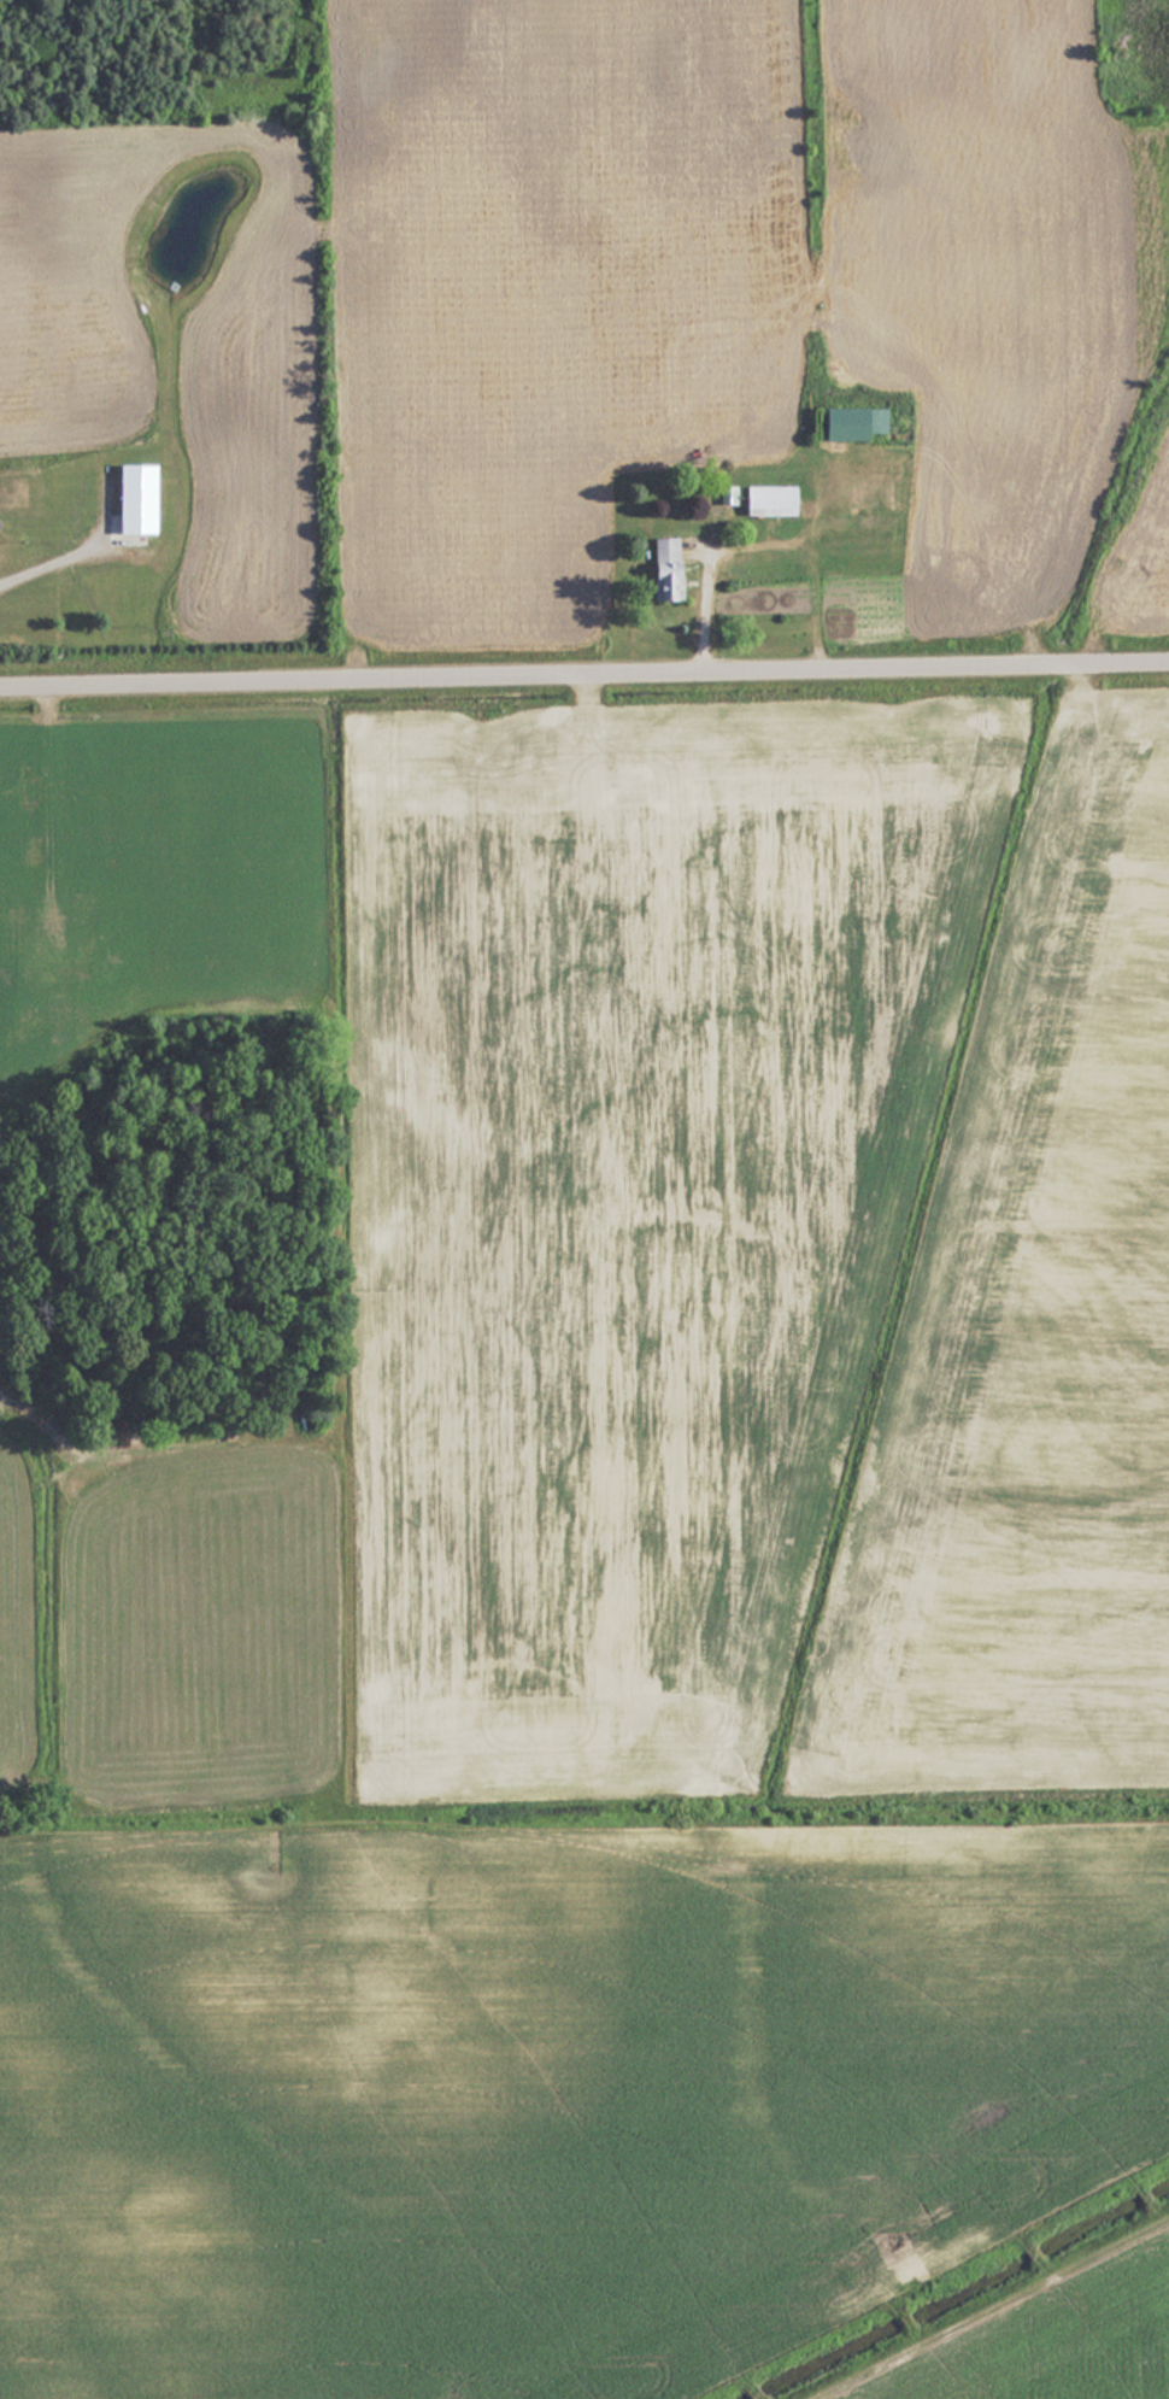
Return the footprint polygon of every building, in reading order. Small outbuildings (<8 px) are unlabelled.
[(880,439),(880,409),(815,409),(815,439),(880,439)] [(112,464),(112,532),(151,532),(151,464),(112,464)] [(791,516),(791,486),(739,486),(739,517),(791,516)] [(647,601),(677,601),(677,537),(646,538),(647,601)]
